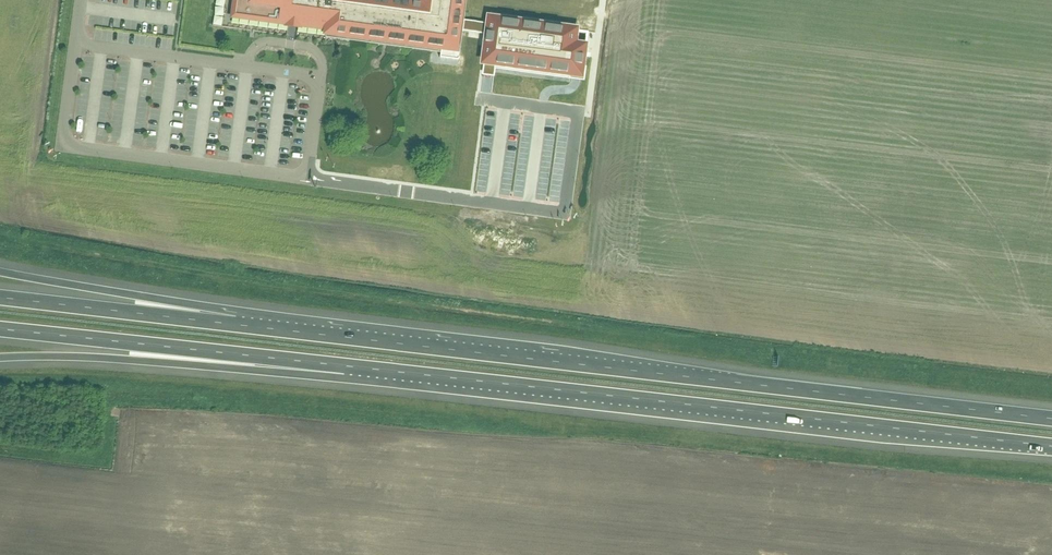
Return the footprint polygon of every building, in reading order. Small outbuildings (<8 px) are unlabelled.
[(233,11),(232,18),(239,19),(288,26),(297,27),(326,31),(326,34),(441,50),(440,59),(458,61),(458,60),(454,60),(458,31),(488,35),(484,65),(572,77),(577,77),(581,78),(583,78),(586,57),(587,47),(585,46),(576,45),(578,33),(578,31),(490,19),(489,25),(459,21),(462,0),(421,0),(420,5),(386,0),(234,0),(233,11)]
